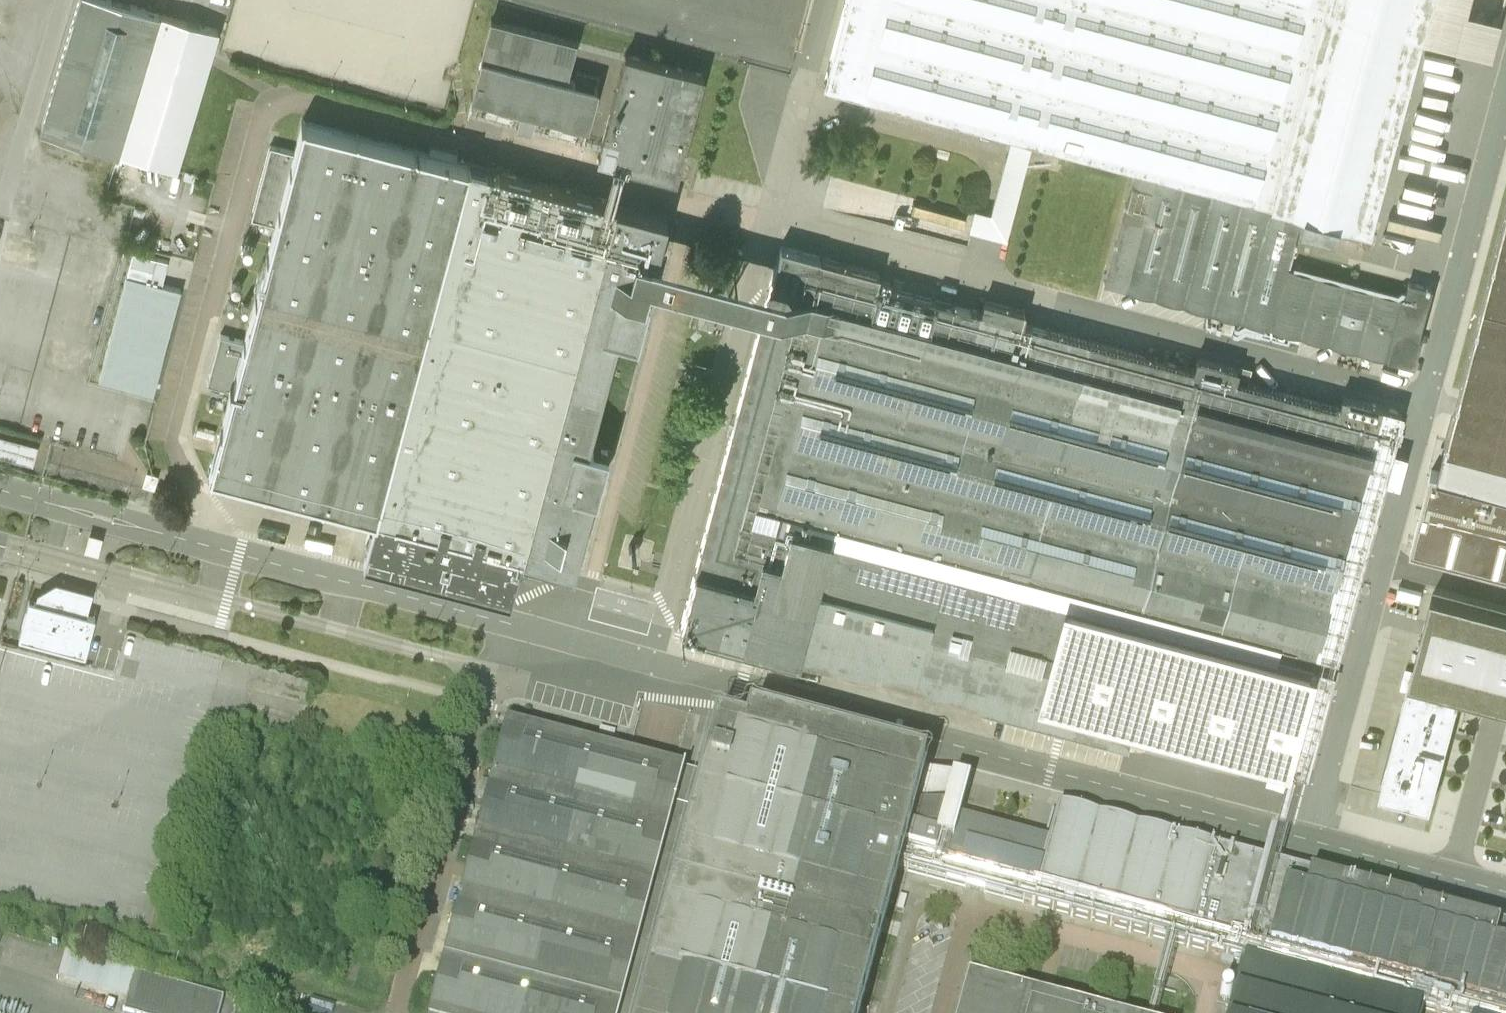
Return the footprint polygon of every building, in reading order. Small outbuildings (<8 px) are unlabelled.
[(117,150),(176,168),(217,32),(218,29),(119,0),(78,0),(40,128),(117,150)] [(1301,208),(1298,220),(1356,236),(1359,225),(1369,227),(1420,33),(1429,0),(845,0),(823,83),(1012,132),(1033,138),(1136,165),(1301,208)] [(1420,33),(1491,52),(1499,23),(1462,13),(1465,0),(1429,0),(1420,33)] [(536,111),(587,124),(597,85),(565,77),(574,40),(491,18),(471,93),(522,107),(516,126),(531,130),(536,111)] [(625,53),(598,157),(675,177),(703,73),(625,53)] [(451,63),(444,65),(447,76),(456,74),(460,73),(458,62),(451,63)] [(645,292),(650,275),(656,254),(665,214),(302,117),(293,148),(270,142),(250,215),(274,221),(243,339),(220,332),(207,381),(230,387),(208,471),(377,516),(363,563),(510,602),(523,553),(572,567),(593,489),(594,489),(606,448),(587,443),(617,330),(635,335),(647,293),(645,292)] [(1033,138),(1012,132),(992,209),(975,204),(969,227),(1007,236),(1033,138)] [(554,134),(550,148),(580,156),(583,141),(554,134)] [(1136,165),(1104,283),(1413,364),(1433,288),(1408,281),(1403,298),(1285,267),(1298,220),(1301,208),(1136,165)] [(1505,490),(1505,211),(1439,470),(1439,473),(1505,490)] [(781,247),(771,285),(766,307),(681,625),(1126,744),(1132,721),(1175,732),(1175,733),(1239,750),(1239,749),(1275,758),(1274,762),(1305,771),(1402,411),(1341,395),(1338,406),(1234,378),(1237,367),(1197,356),(1194,368),(1021,322),(1024,311),(983,300),(981,311),(877,284),(879,272),(781,247)] [(168,258),(133,249),(99,377),(153,391),(181,287),(162,282),(168,258)] [(748,302),(766,307),(771,285),(753,280),(677,260),(656,254),(650,275),(672,281),(748,302)] [(34,442),(0,433),(0,454),(29,461),(34,442)] [(1505,573),(1505,490),(1439,473),(1439,470),(1431,468),(1411,549),(1505,573)] [(145,477),(143,484),(150,486),(154,487),(156,480),(158,473),(153,472),(147,470),(145,477)] [(89,533),(85,550),(97,553),(102,536),(89,533)] [(29,599),(19,636),(84,653),(94,616),(86,614),(92,591),(56,581),(38,592),(36,601),(29,599)] [(1409,680),(1460,694),(1505,706),(1505,614),(1432,594),(1409,680)] [(1460,694),(1409,680),(1380,791),(1431,804),(1460,694)] [(430,1012),(640,1012),(702,777),(506,725),(430,1012)] [(897,870),(902,850),(922,855),(923,847),(934,850),(943,819),(952,781),(746,727),(743,741),(730,738),(714,734),(702,777),(640,1012),(859,1012),(897,870)] [(922,855),(902,850),(897,870),(1244,962),(1419,1009),(1435,1012),(1505,1012),(1505,928),(1058,809),(1048,845),(971,824),(970,826),(943,819),(934,850),(923,847),(922,855)] [(135,974),(64,954),(56,983),(127,1003),(134,977),(135,974)] [(1244,962),(1230,1012),(1418,1012),(1419,1009),(1244,962)] [(222,1001),(134,977),(127,1003),(124,1012),(219,1012),(222,1001)] [(967,981),(958,1012),(1090,1012),(967,981)]
